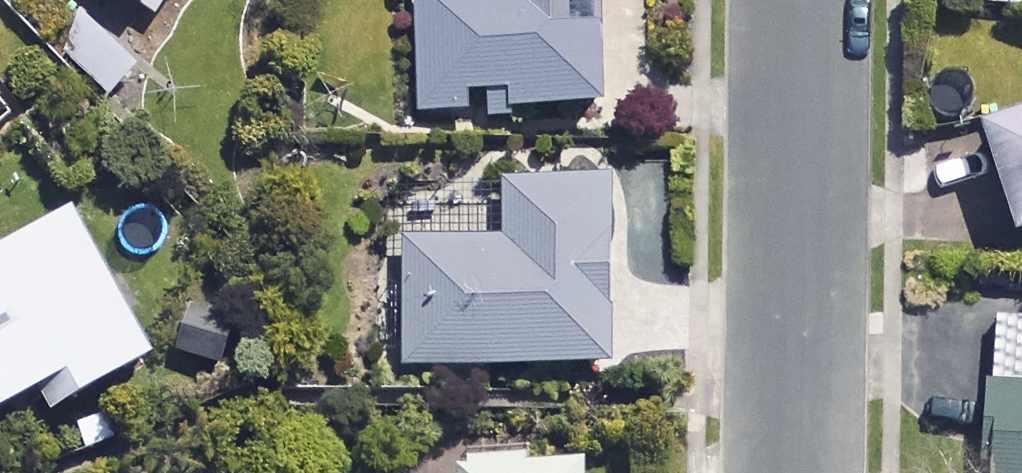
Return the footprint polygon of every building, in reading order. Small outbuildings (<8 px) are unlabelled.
[(152,18),(164,0),(126,0),(152,18)] [(590,0),(413,0),(416,106),(594,100),(590,0)] [(970,118),(1004,223),(1021,218),(1021,101),(970,118)] [(597,173),(498,177),(500,235),(401,238),(406,365),(604,358),(597,173)] [(60,204),(0,239),(0,398),(31,380),(45,405),(142,349),(60,204)] [(985,380),(983,472),(1021,472),(1021,381),(985,380)] [(448,454),(449,472),(576,472),(576,452),(448,454)]
